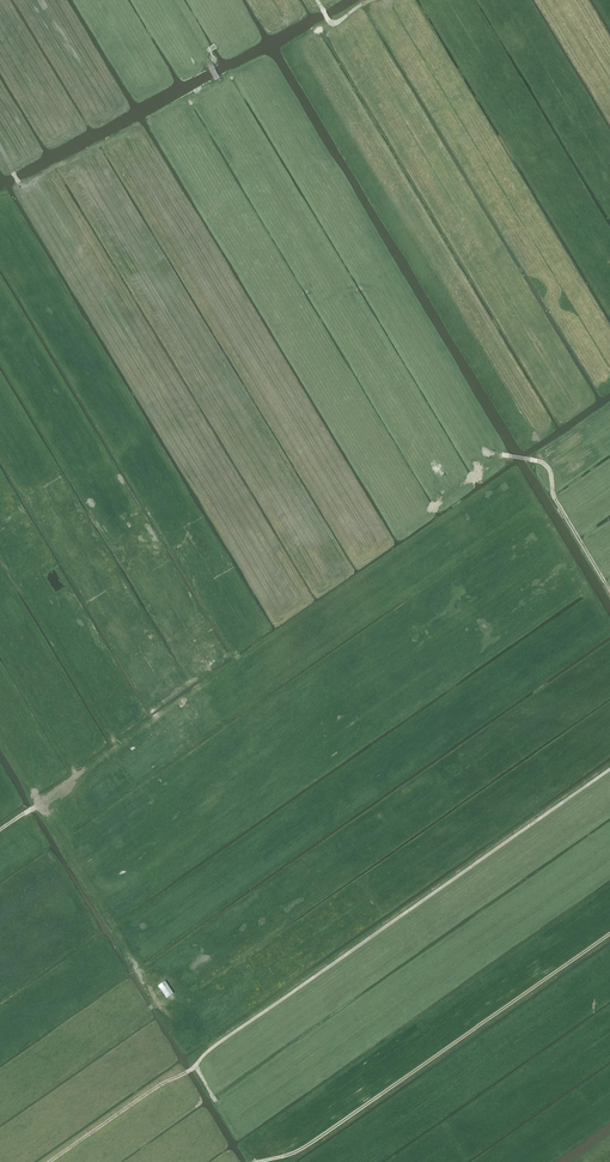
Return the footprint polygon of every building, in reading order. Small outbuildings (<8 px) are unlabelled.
[(164,982),(158,986),(167,998),(173,994),(165,982),(164,982)]
